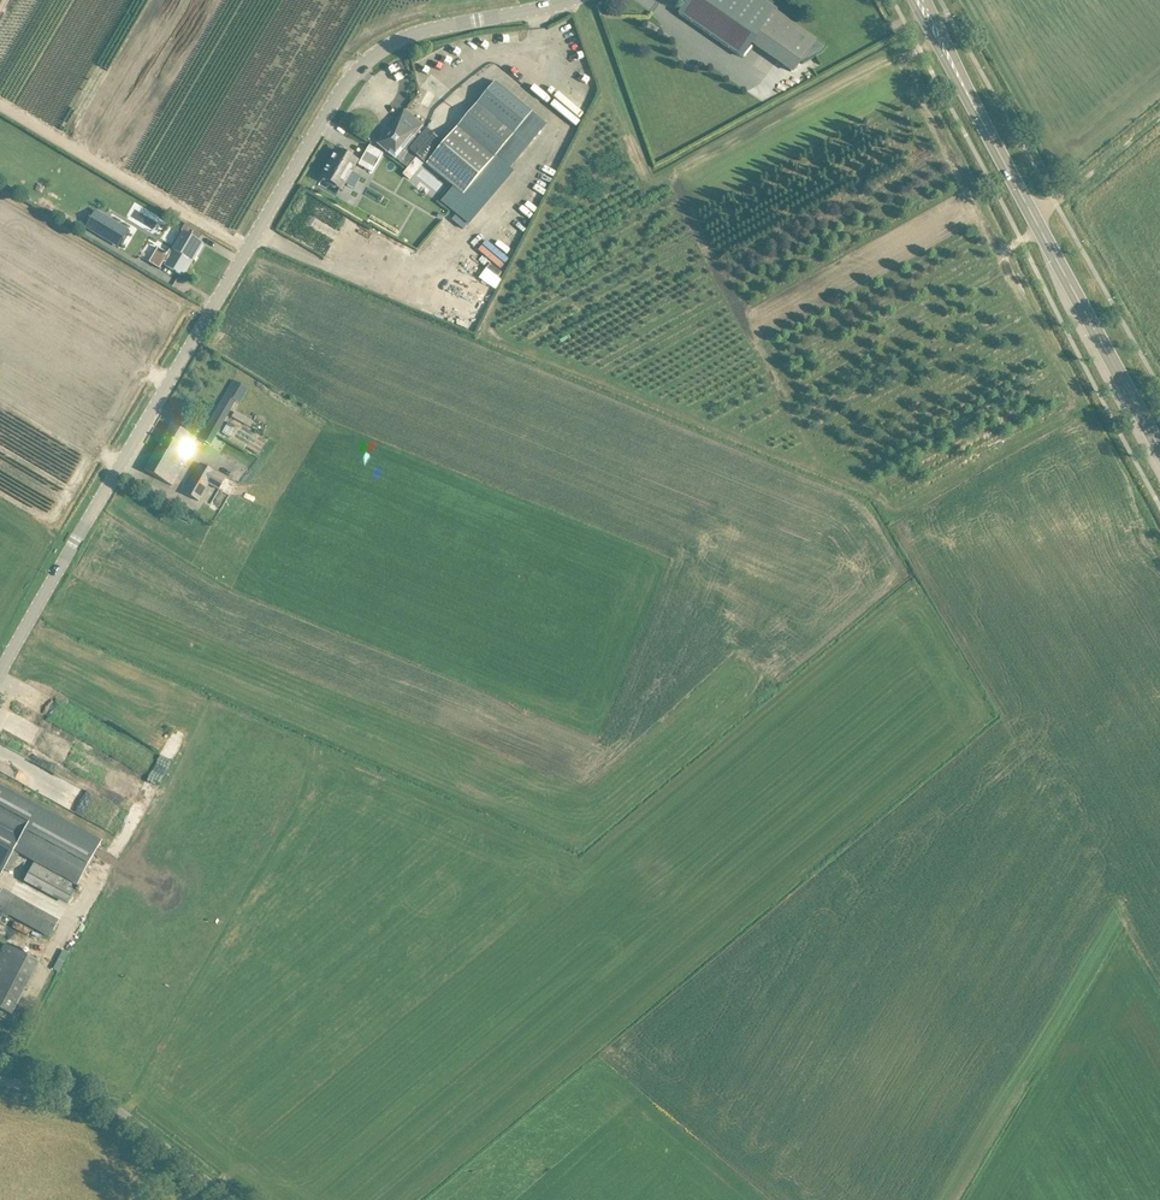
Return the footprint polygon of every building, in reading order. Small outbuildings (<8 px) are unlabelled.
[(679,14),(742,57),(776,8),(764,0),(688,0),(679,14)] [(443,144),(426,129),(426,130),(422,127),(422,126),(404,112),(388,132),(390,134),(387,137),(384,136),(378,144),(407,168),(408,167),(415,159),(417,156),(461,194),(532,113),(495,82),(443,144)] [(359,163),(358,165),(372,173),(383,154),(369,146),(359,163)] [(325,173),(322,178),(323,178),(327,181),(325,183),(334,188),(336,186),(340,188),(341,189),(344,183),(343,183),(350,171),(351,172),(354,167),(353,167),(355,163),(356,161),(352,159),(349,158),(349,157),(349,156),(348,156),(346,155),(346,154),(345,154),(345,155),(344,155),(341,153),(337,151),(334,156),(334,155),(331,160),(332,161),(328,168),(327,167),(324,172),(325,173)] [(420,164),(415,159),(408,167),(413,172),(420,164)] [(115,247),(126,229),(92,209),(81,227),(115,247)] [(165,265),(181,275),(193,254),(195,255),(202,244),(198,241),(189,236),(193,229),(184,224),(180,231),(170,249),(173,251),(165,265)] [(149,241),(139,235),(131,248),(142,254),(149,241)] [(161,269),(165,255),(152,251),(147,264),(161,269)] [(234,382),(199,440),(211,447),(245,389),(234,382)] [(227,423),(222,433),(228,436),(233,426),(227,423)] [(196,439),(171,425),(145,470),(173,486),(189,458),(180,453),(186,443),(192,446),(196,439)] [(201,463),(184,493),(200,503),(210,485),(220,491),(228,478),(201,463)] [(27,741),(33,728),(21,721),(15,735),(27,741)] [(1,875),(4,869),(9,872),(20,852),(35,861),(78,885),(101,842),(0,787),(0,874),(1,875)] [(78,885),(35,861),(26,879),(68,902),(78,885)] [(50,936),(58,922),(3,890),(0,895),(0,920),(2,916),(7,919),(10,914),(50,936)] [(0,954),(0,1008),(12,1014),(26,988),(39,962),(5,944),(0,954)]
